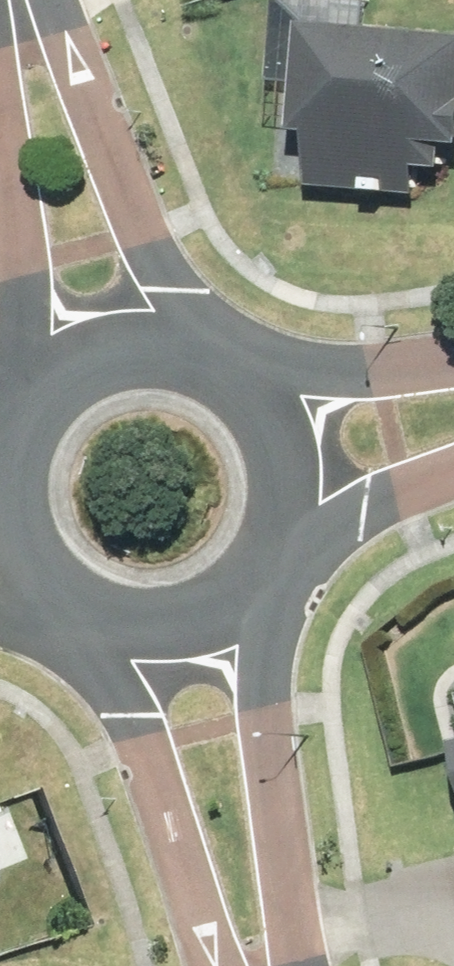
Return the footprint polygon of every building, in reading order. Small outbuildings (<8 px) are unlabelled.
[(291,25),(284,132),(304,133),(301,187),(411,194),(413,168),(434,169),(436,144),(453,145),(453,35),(291,25)] [(446,742),(453,775),(453,740),(446,742)]
